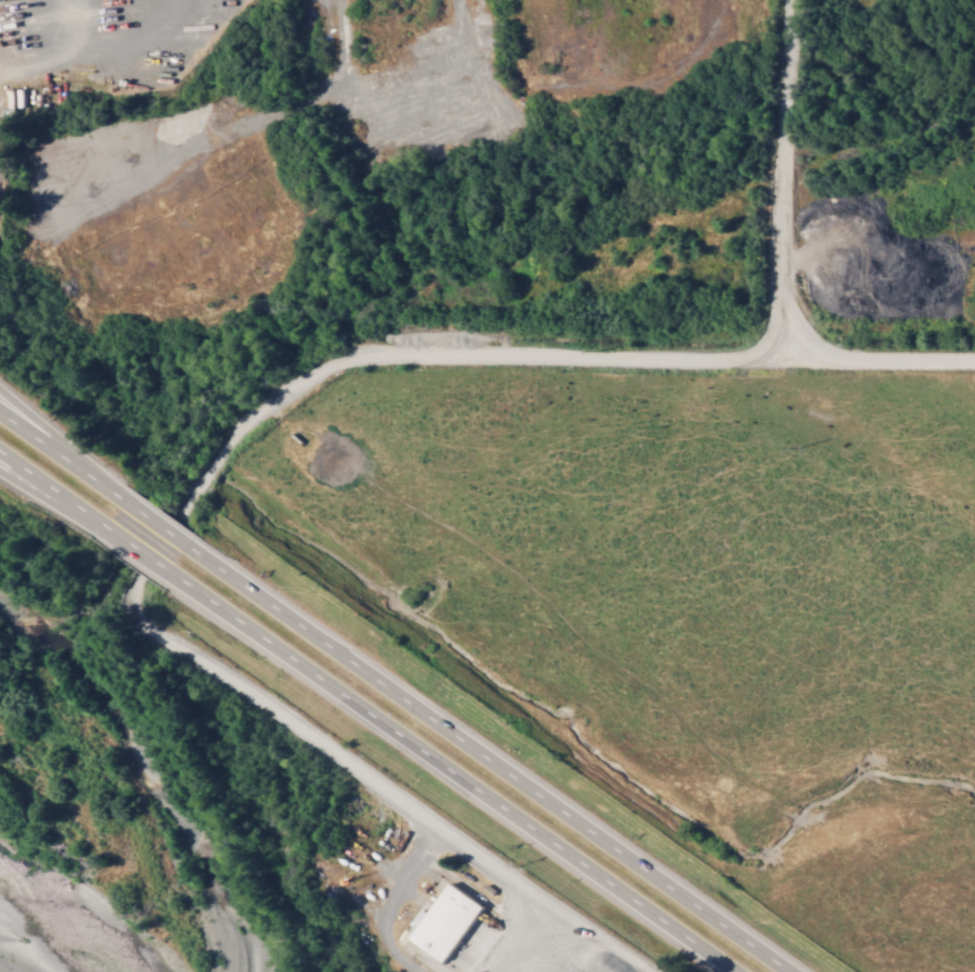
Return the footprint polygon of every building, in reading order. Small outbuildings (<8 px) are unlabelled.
[(445,962),(483,905),(449,882),(411,939),(445,962)]
